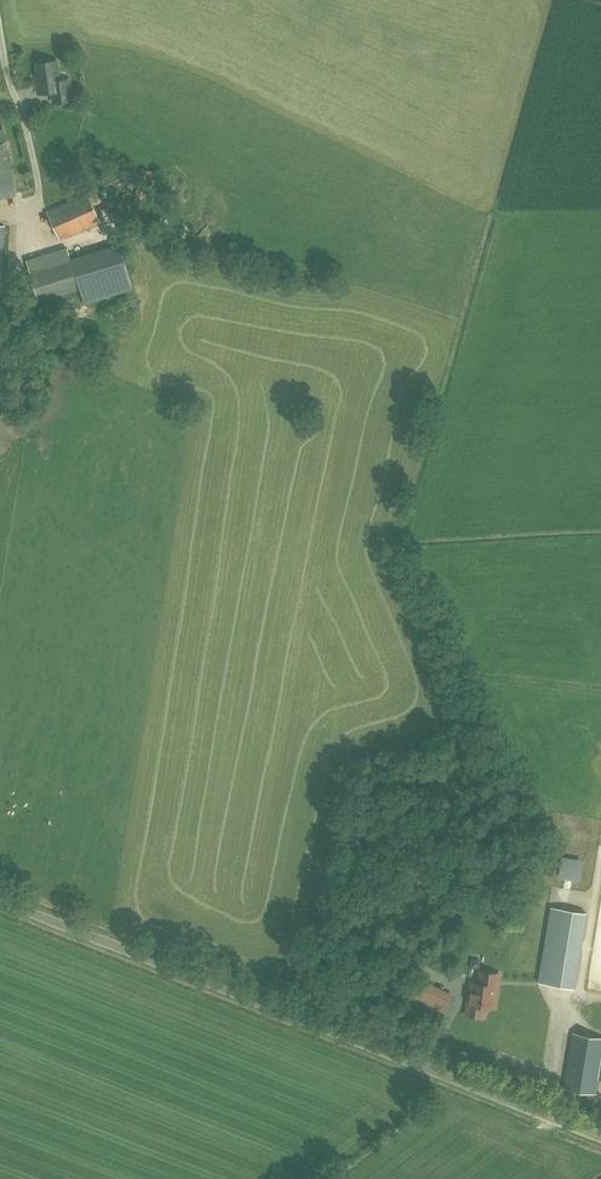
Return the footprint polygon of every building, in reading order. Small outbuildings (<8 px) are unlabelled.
[(39,80),(37,80),(39,93),(52,92),(54,103),(72,100),(70,83),(69,78),(59,79),(57,61),(37,63),(39,80)] [(16,194),(9,150),(7,150),(4,129),(0,130),(0,197),(16,194)] [(135,206),(134,213),(149,216),(150,209),(158,173),(140,170),(135,206)] [(60,241),(101,222),(87,191),(47,210),(60,241)] [(84,289),(70,246),(31,259),(44,302),(84,289)] [(539,982),(564,986),(577,911),(552,907),(539,982)] [(495,1007),(499,985),(500,974),(493,973),(479,971),(478,983),(471,982),(466,1014),(485,1017),(486,1006),(495,1007)] [(439,987),(422,979),(413,996),(432,1004),(447,1011),(452,1002),(436,995),(439,987)] [(564,1087),(596,1093),(599,1078),(600,1079),(600,1038),(573,1033),(564,1087)]
